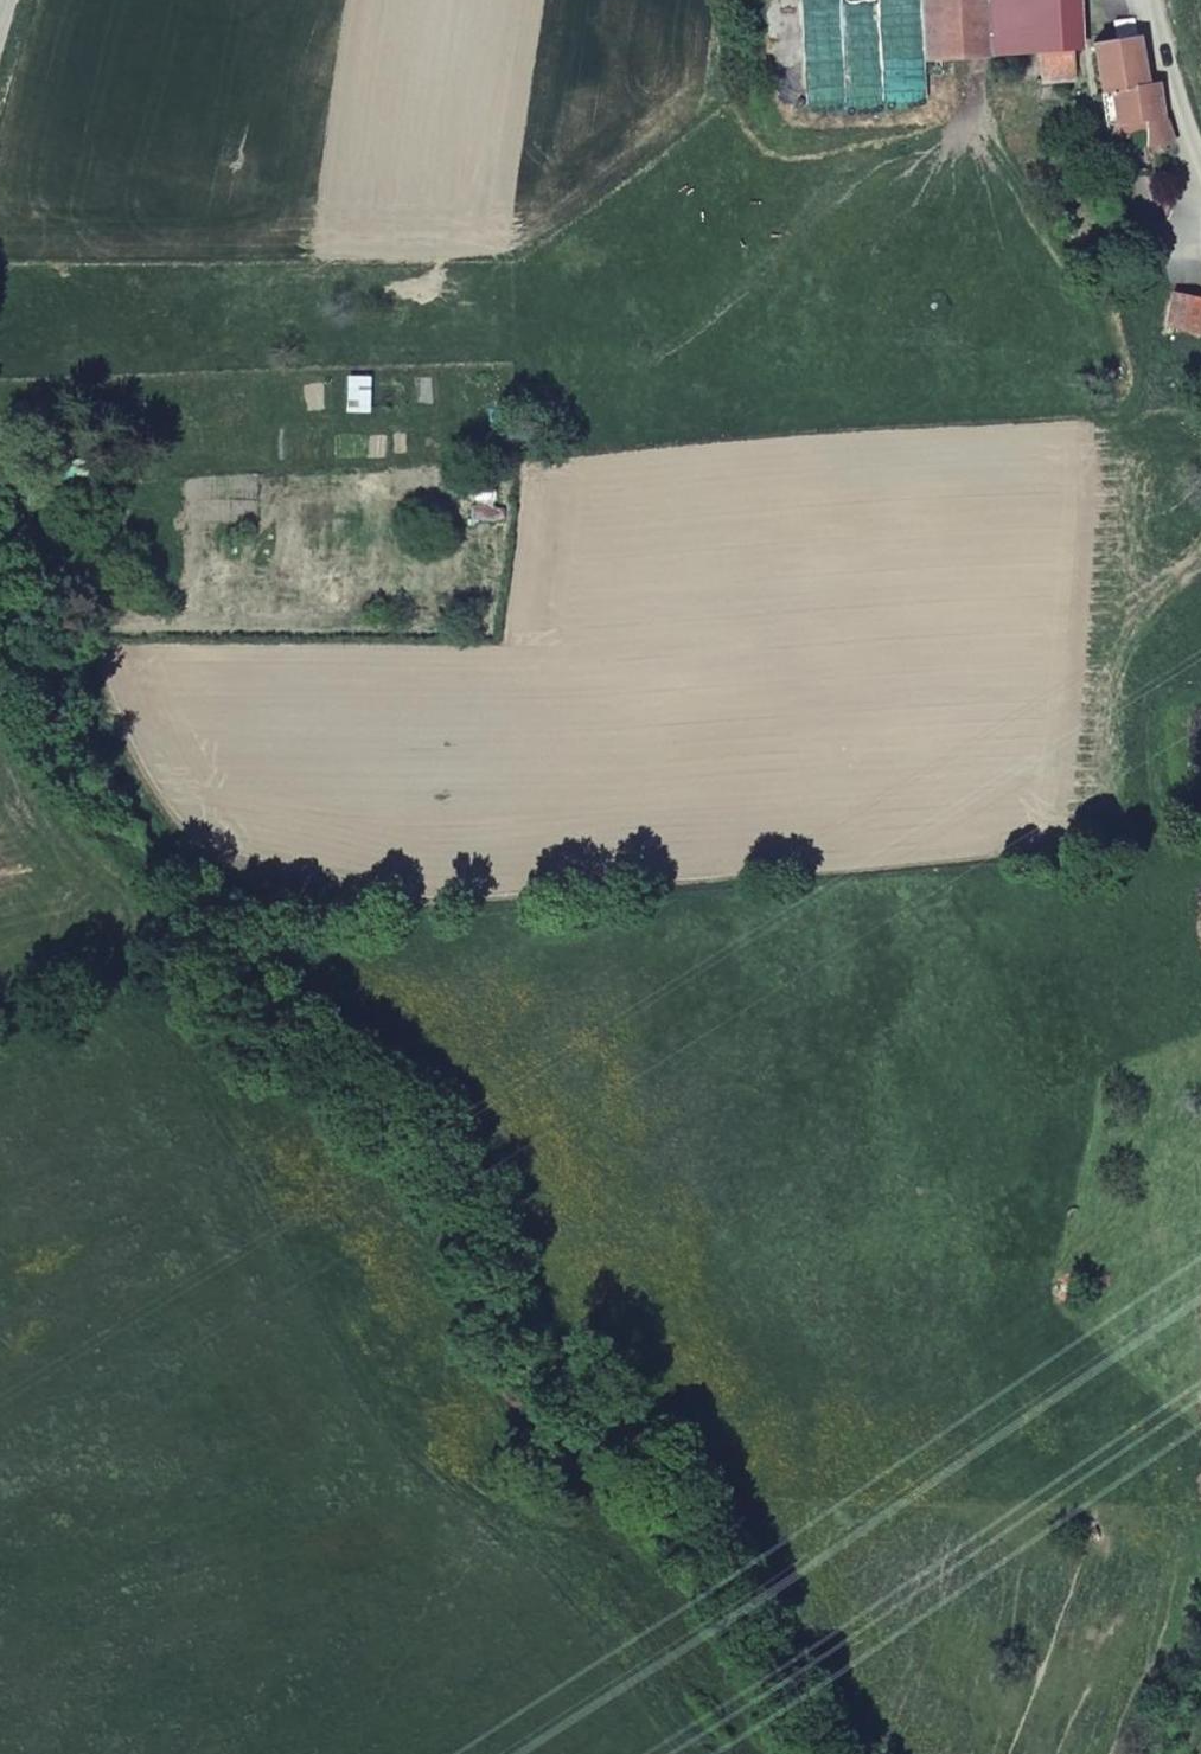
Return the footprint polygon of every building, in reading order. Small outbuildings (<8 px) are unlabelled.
[(928,60),(990,56),(1041,53),(1074,51),(1085,50),(1085,48),(1081,0),(925,0),(928,60)] [(1119,42),(1140,38),(1136,21),(1115,25),(1119,42)] [(1098,47),(1093,47),(1111,137),(1134,137),(1135,142),(1151,140),(1152,146),(1178,143),(1166,112),(1158,82),(1149,84),(1140,38),(1119,42),(1109,44),(1098,47)] [(1075,79),(1074,51),(1041,53),(1043,82),(1075,79)] [(1175,295),(1169,330),(1200,335),(1200,300),(1175,295)]
